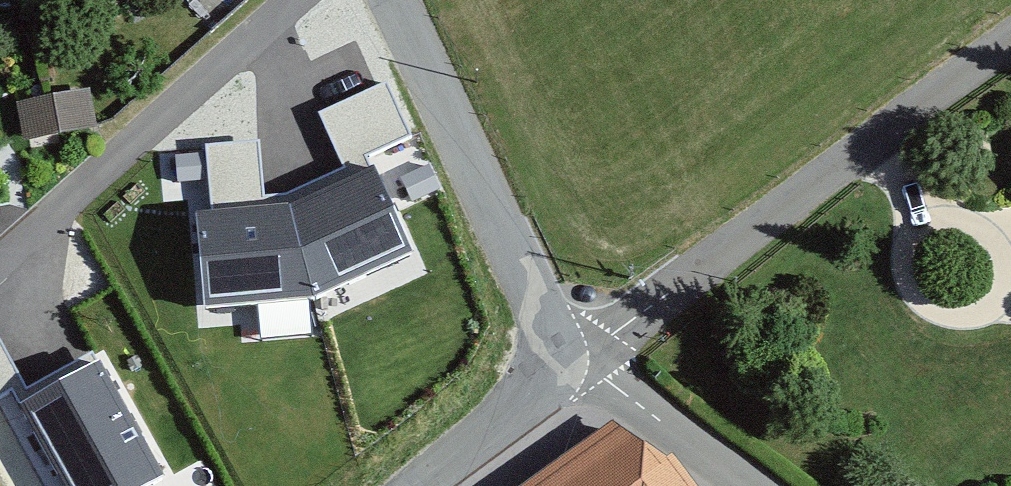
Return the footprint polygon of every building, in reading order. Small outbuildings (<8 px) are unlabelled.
[(318,113),(346,173),(351,171),(368,163),(366,158),(412,137),(387,82),(318,113)] [(16,102),(23,142),(97,129),(90,89),(16,102)] [(215,209),(264,203),(256,142),(208,148),(215,209)] [(346,173),(287,201),(312,307),(422,256),(379,158),(368,163),(351,171),(346,173)] [(215,209),(192,211),(198,319),(312,307),(287,201),(215,209)] [(23,381),(0,342),(0,395),(23,381)] [(16,406),(59,485),(157,485),(167,481),(101,360),(16,406)] [(675,463),(613,423),(524,485),(693,485),(675,463)]
